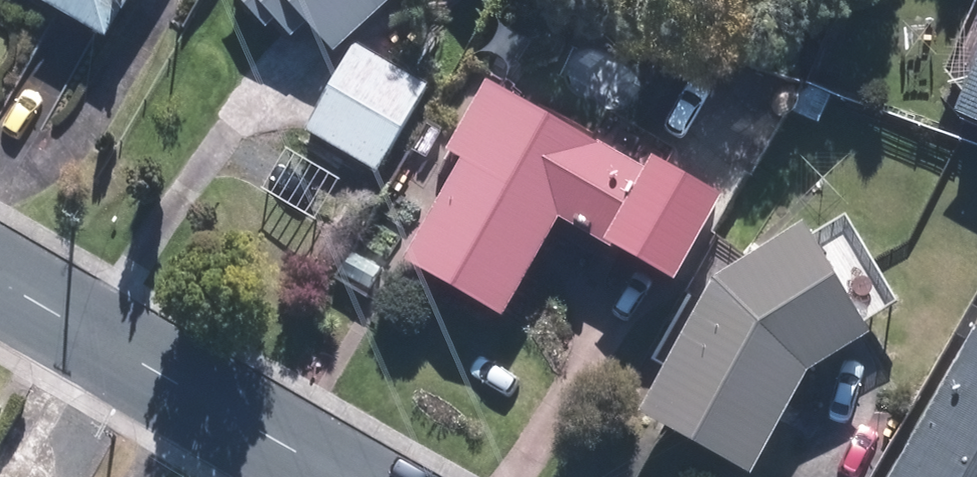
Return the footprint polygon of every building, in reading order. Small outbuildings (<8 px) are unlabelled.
[(25,10),(97,50),(125,0),(30,0),(25,10)] [(253,36),(263,27),(280,46),(295,32),(323,64),(393,0),(220,0),(253,36)] [(368,183),(417,90),(345,52),(296,145),(368,183)] [(953,119),(976,130),(976,60),(953,119)] [(645,194),(489,105),(393,270),(491,327),(546,232),(604,266),(645,194)] [(693,295),(624,424),(723,476),(744,476),(791,389),(852,353),(784,241),(693,295)] [(959,339),(883,476),(976,476),(976,349),(959,339)]
